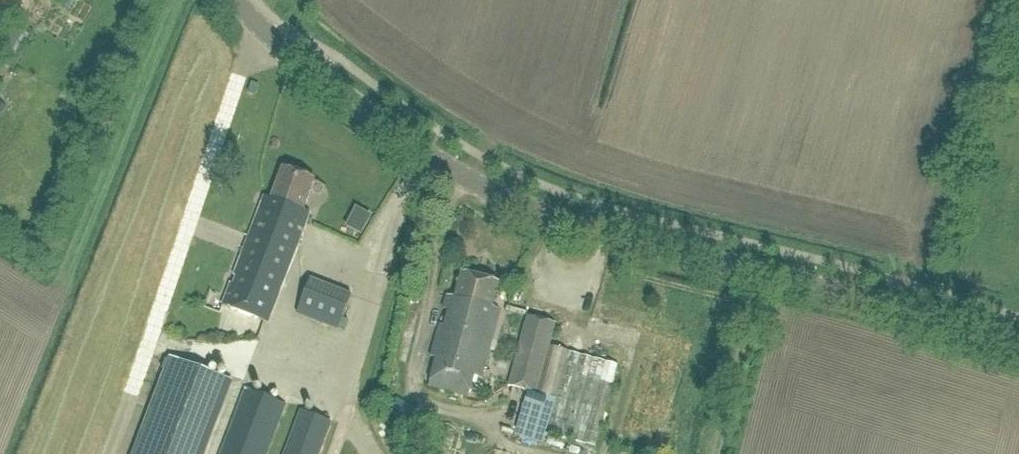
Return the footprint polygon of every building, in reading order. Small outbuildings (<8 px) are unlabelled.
[(17,12),(24,0),(0,0),(0,2),(17,12)] [(30,36),(12,28),(0,48),(0,59),(12,66),(30,36)] [(222,306),(268,323),(310,214),(303,211),(314,180),(282,168),(271,199),(264,197),(222,306)] [(474,377),(482,379),(500,311),(492,308),(499,283),(461,273),(455,298),(447,296),(443,310),(449,311),(445,327),(439,325),(431,357),(437,359),(429,387),(469,398),(474,377)] [(338,330),(351,296),(310,280),(297,314),(338,330)] [(537,395),(551,346),(557,324),(526,316),(524,325),(516,323),(512,337),(520,339),(507,386),(537,395)] [(568,352),(551,346),(537,395),(555,400),(545,435),(596,448),(618,366),(568,352)] [(132,453),(203,453),(230,384),(168,360),(132,453)] [(282,404),(248,391),(224,453),(264,453),(282,404)] [(331,423),(301,411),(285,453),(319,453),(331,423)]
